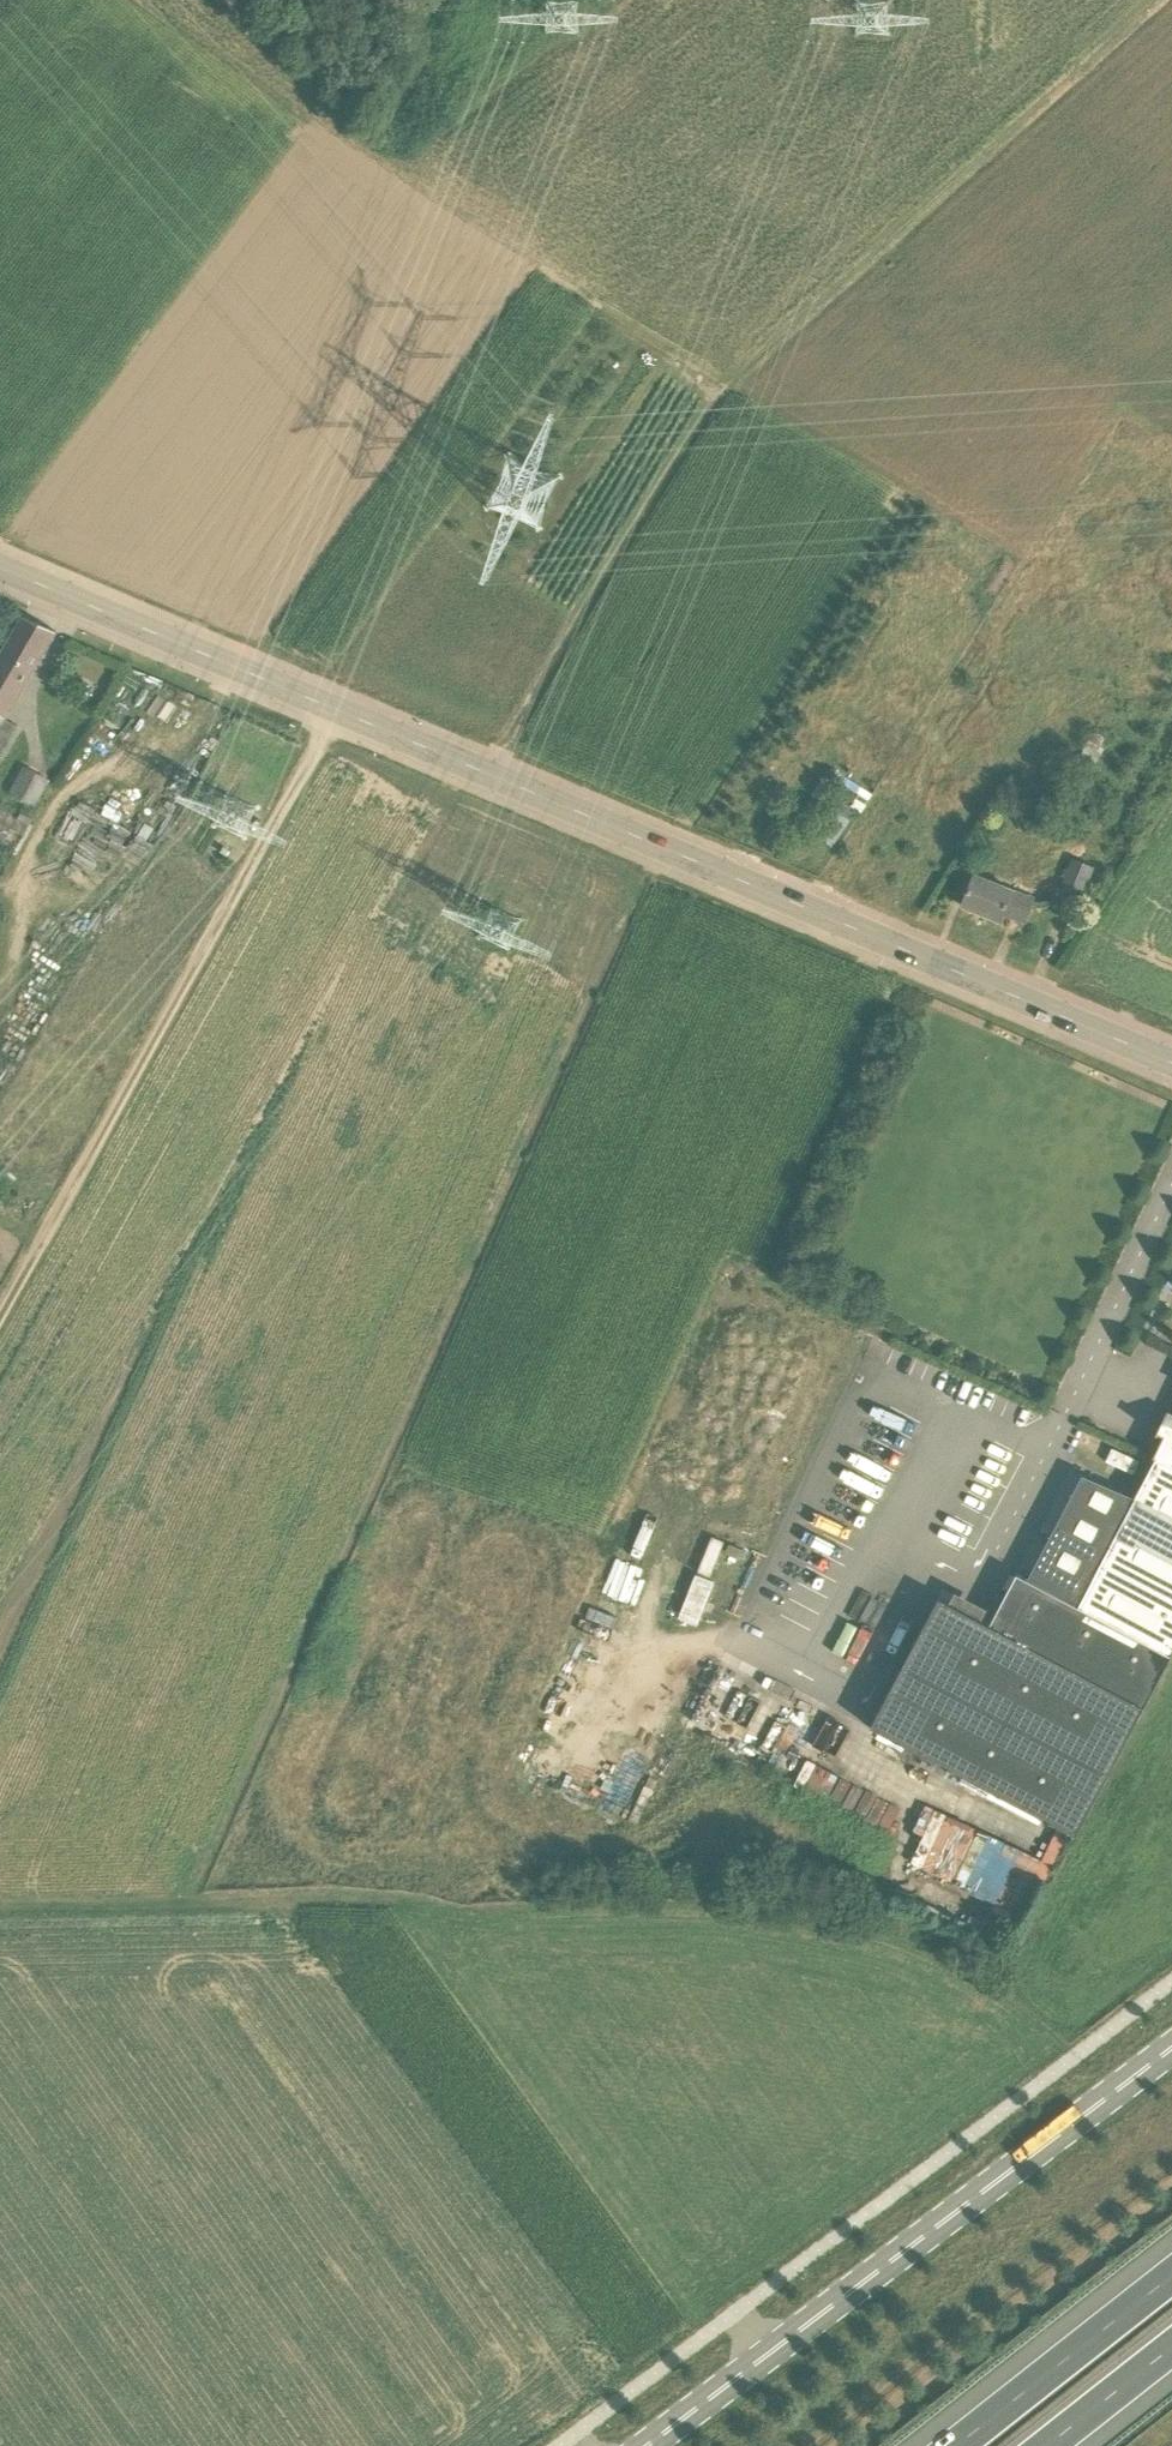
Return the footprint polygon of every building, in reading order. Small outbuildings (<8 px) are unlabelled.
[(2,757),(20,726),(6,718),(56,631),(56,632),(57,630),(25,616),(24,617),(25,617),(0,660),(0,756),(2,757)] [(19,763),(5,790),(33,805),(48,777),(19,763)] [(837,847),(865,788),(824,769),(812,794),(829,802),(814,835),(837,847)] [(1083,898),(1092,875),(1095,868),(1072,859),(1061,889),(1083,898)] [(1035,900),(1013,891),(975,875),(962,905),(1002,921),(1005,913),(1027,922),(1035,900)] [(1168,1411),(1158,1433),(1164,1436),(1153,1457),(1157,1459),(1077,1604),(1017,1574),(990,1625),(939,1598),(872,1726),(1076,1835),(1171,1656),(1171,1413),(1168,1411)] [(700,1533),(678,1619),(699,1625),(711,1579),(708,1578),(718,1538),(700,1533)] [(780,1733),(795,1738),(807,1705),(791,1700),(780,1733)] [(804,1759),(792,1783),(886,1831),(898,1806),(804,1759)] [(1038,1851),(917,1806),(897,1858),(1019,1903),(1038,1851)]
